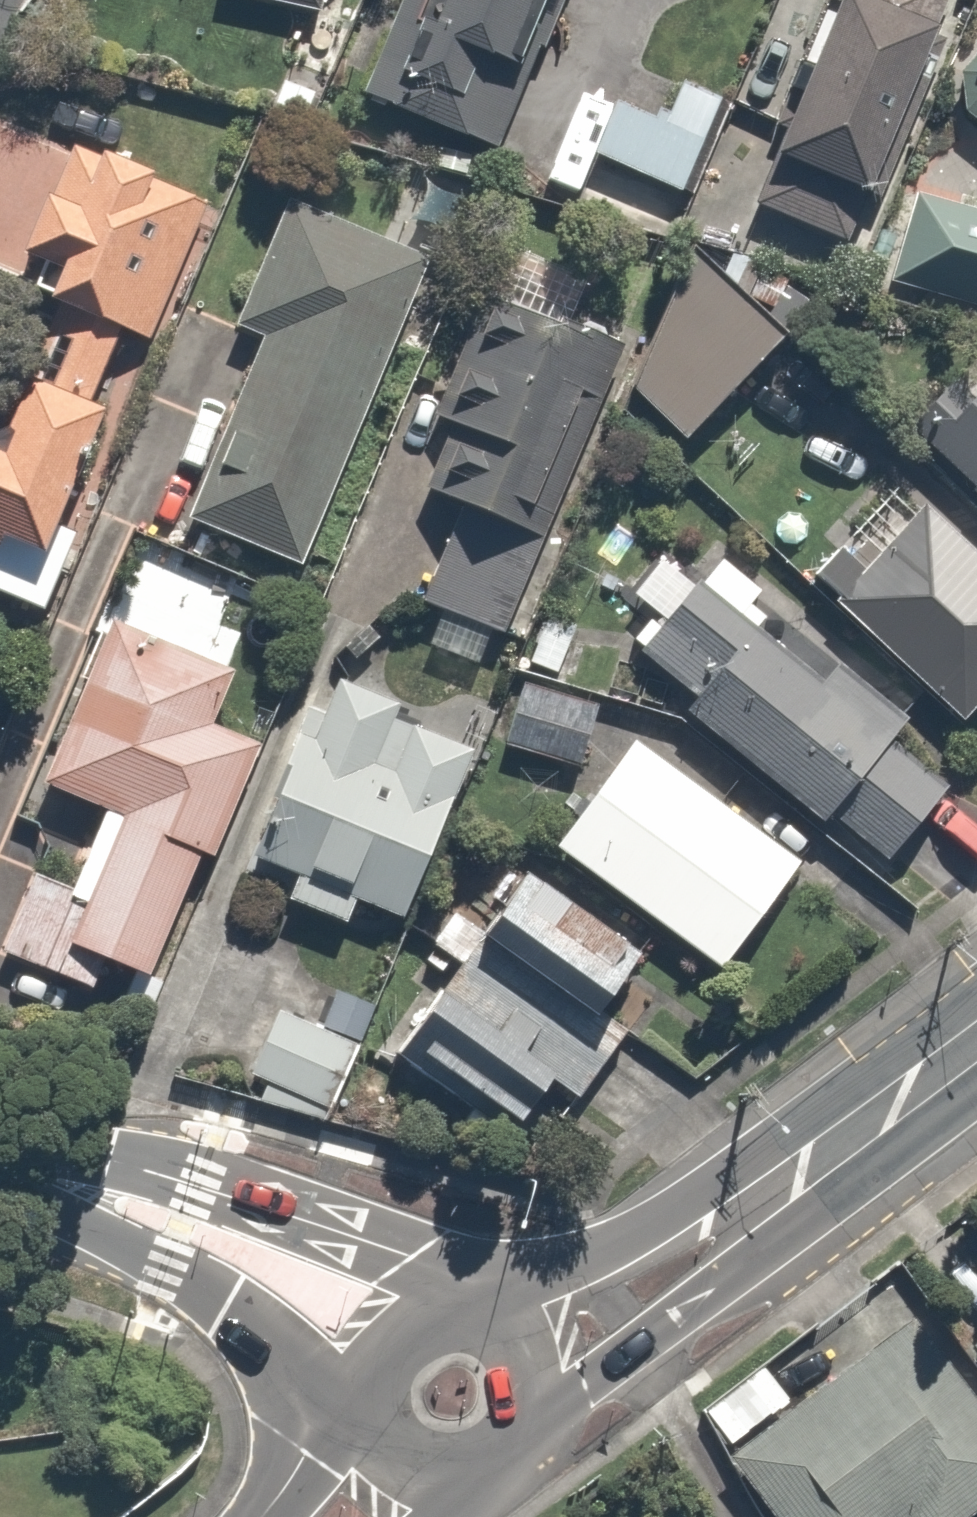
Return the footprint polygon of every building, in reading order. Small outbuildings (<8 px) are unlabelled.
[(309,10),(311,0),(256,0),(309,10)] [(340,83),(469,146),(540,0),(381,0),(340,83)] [(740,201),(833,240),(932,0),(823,0),(740,201)] [(664,228),(717,99),(626,61),(572,190),(664,228)] [(961,108),(976,121),(976,88),(961,108)] [(33,551),(122,330),(149,341),(207,198),(57,139),(9,259),(44,273),(35,296),(53,303),(25,373),(8,366),(0,387),(0,538),(33,551)] [(900,188),(875,282),(976,309),(976,209),(900,188)] [(412,257),(270,198),(218,322),(252,336),(178,514),(286,559),(412,257)] [(766,333),(674,245),(623,386),(672,432),(766,333)] [(409,595),(516,635),(563,509),(548,504),(607,348),(466,295),(419,420),(431,425),(410,480),(447,494),(409,595)] [(899,422),(976,495),(976,340),(899,422)] [(950,716),(976,686),(976,554),(919,502),(827,605),(950,716)] [(681,703),(865,873),(946,786),(887,732),(901,717),(800,623),(785,639),(746,603),(762,586),(712,539),(676,577),(653,556),(620,592),(643,613),(624,633),(689,694),(681,703)] [(0,933),(0,952),(83,985),(93,958),(153,982),(248,743),(204,725),(229,662),(95,608),(28,775),(94,802),(62,882),(26,867),(0,933)] [(527,614),(514,680),(562,689),(576,624),(527,614)] [(288,871),(277,897),(338,923),(349,897),(392,915),(463,746),(388,715),(392,704),(328,677),(304,735),(286,727),(234,849),(288,871)] [(514,680),(500,677),(486,746),(573,764),(587,694),(562,689),(514,680)] [(790,861),(624,737),(544,845),(710,969),(790,861)] [(521,859),(408,1011),(424,1023),(405,1049),(507,1125),(540,1081),(571,1104),(626,1029),(596,1006),(640,947),(521,859)] [(331,1119),(372,1007),(329,991),(316,1026),(271,1009),(247,1073),(266,1080),(261,1094),(331,1119)] [(911,1316),(791,1401),(763,1362),(692,1413),(766,1516),(951,1516),(976,1499),(976,1409),(911,1316)] [(961,1345),(976,1370),(976,1335),(961,1345)]
